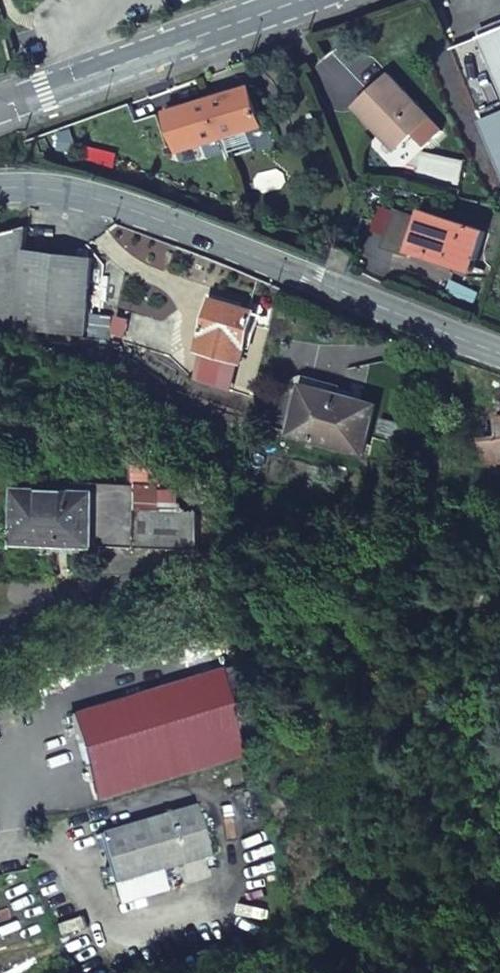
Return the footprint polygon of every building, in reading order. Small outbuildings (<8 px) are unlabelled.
[(477,38),(499,93),(499,29),(477,38)] [(398,147),(432,119),(392,73),(355,103),(377,131),(382,127),(398,147)] [(224,133),(266,122),(256,82),(213,95),(224,133)] [(179,146),(224,133),(213,95),(168,108),(179,146)] [(479,118),(487,140),(499,175),(499,111),(479,118)] [(377,131),(393,151),(398,147),(382,127),(377,131)] [(425,218),(401,209),(388,245),(413,254),(415,246),(471,267),(484,231),(428,210),(425,218)] [(26,346),(19,329),(16,329),(17,326),(26,246),(29,223),(17,225),(0,229),(0,353),(26,346)] [(91,255),(26,246),(17,326),(83,333),(83,336),(96,337),(97,326),(85,324),(91,255)] [(239,361),(253,309),(214,297),(198,348),(239,361)] [(295,435),(369,452),(380,403),(307,386),(295,435)] [(499,458),(499,437),(482,440),(485,460),(499,458)] [(99,547),(201,547),(201,507),(136,507),(136,484),(13,483),(13,536),(91,537),(91,558),(98,559),(99,547)] [(67,690),(85,762),(205,733),(187,662),(67,690)] [(191,808),(94,836),(108,885),(157,871),(203,857),(191,808)] [(115,907),(163,893),(157,871),(108,885),(115,907)]
